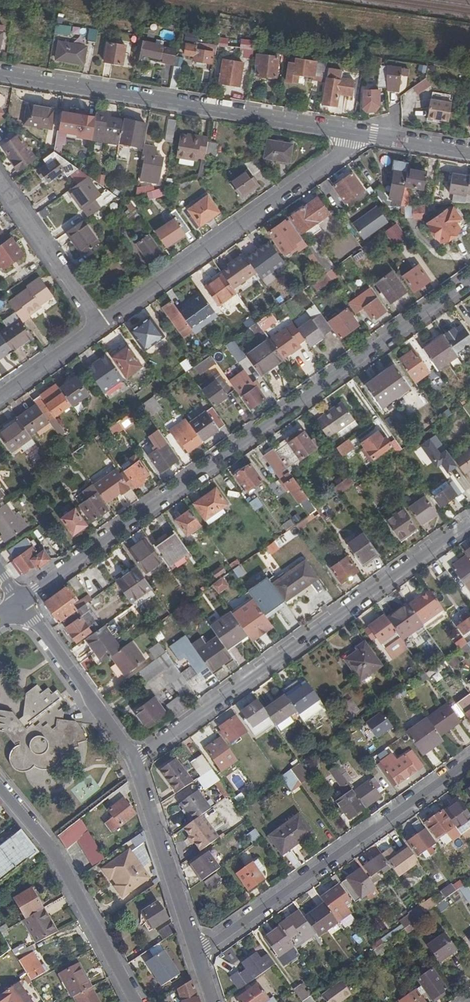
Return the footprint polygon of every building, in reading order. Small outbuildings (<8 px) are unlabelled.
[(55,24),(53,34),(70,36),(71,27),(55,24)] [(161,24),(158,40),(173,43),(176,27),(161,24)] [(95,43),(97,30),(89,29),(87,41),(95,43)] [(86,46),(60,42),(57,60),(83,65),(86,46)] [(125,46),(107,43),(104,61),(122,64),(125,46)] [(165,48),(140,43),(138,57),(142,58),(143,55),(163,58),(165,48)] [(197,47),(187,45),(185,54),(193,56),(193,60),(211,64),(213,53),(197,50),(197,47)] [(253,59),(255,49),(245,48),(243,57),(253,59)] [(168,49),(166,58),(173,59),(175,50),(168,49)] [(278,57),(257,55),(256,65),(258,65),(257,75),(276,78),(278,57)] [(313,79),(324,81),(327,64),(296,59),(295,64),(290,63),(286,81),(297,83),(298,74),(313,77),(313,79)] [(243,63),(224,60),(220,84),(238,87),(243,63)] [(378,87),(386,87),(387,65),(379,65),(378,87)] [(399,77),(401,67),(387,65),(386,87),(386,92),(397,93),(399,77)] [(174,66),(172,79),(179,80),(181,67),(174,66)] [(426,78),(411,87),(415,95),(431,86),(426,78)] [(353,81),(342,79),(342,81),(328,79),(324,104),(336,106),(338,95),(350,97),(353,81)] [(379,90),(364,90),(364,109),(379,109),(379,90)] [(429,100),(427,119),(448,122),(450,103),(429,100)] [(51,129),(55,109),(27,105),(24,124),(51,129)] [(58,131),(55,152),(59,155),(62,139),(65,139),(66,133),(78,134),(81,115),(64,113),(60,132),(58,131)] [(107,114),(95,113),(91,140),(118,145),(119,143),(121,126),(122,121),(106,118),(107,114)] [(124,126),(121,126),(119,143),(133,145),(141,147),(146,123),(125,120),(124,126)] [(172,143),(176,122),(170,121),(166,142),(172,143)] [(208,143),(208,138),(200,137),(200,138),(188,136),(180,135),(176,157),(196,161),(197,158),(201,159),(204,160),(205,156),(208,143)] [(29,139),(11,151),(20,164),(35,154),(38,157),(41,154),(46,157),(51,152),(45,146),(42,148),(37,142),(35,143),(30,136),(28,138),(29,139)] [(292,144),(268,140),(264,158),(289,162),(292,144)] [(218,144),(208,143),(205,156),(216,158),(218,144)] [(157,149),(144,146),(142,160),(145,160),(141,181),(158,184),(163,158),(155,156),(157,149)] [(62,157),(59,155),(55,152),(45,159),(48,165),(39,171),(43,176),(46,174),(49,179),(63,170),(57,160),(62,157)] [(381,188),(373,192),(385,207),(400,206),(402,198),(407,169),(407,163),(394,161),(393,170),(395,170),(391,197),(393,198),(393,201),(388,200),(388,198),(381,188)] [(70,175),(77,185),(86,178),(88,177),(85,174),(80,170),(78,169),(70,175)] [(407,169),(402,198),(406,198),(408,187),(424,190),(427,172),(407,169)] [(248,170),(231,183),(241,198),(259,186),(248,170)] [(97,174),(96,182),(103,187),(105,176),(97,174)] [(352,174),(334,187),(345,203),(363,191),(352,174)] [(469,180),(451,177),(448,195),(453,196),(452,204),(464,204),(466,198),(466,196),(469,180)] [(89,217),(117,197),(110,193),(108,191),(100,196),(86,178),(77,185),(69,190),(89,217)] [(191,183),(190,180),(179,184),(185,194),(199,184),(196,180),(191,183)] [(137,188),(135,197),(151,192),(150,188),(149,186),(137,188)] [(119,191),(122,201),(128,199),(135,197),(132,187),(119,191)] [(155,191),(151,192),(153,198),(162,196),(160,189),(155,191)] [(434,190),(432,205),(439,205),(441,192),(434,190)] [(207,197),(189,211),(193,216),(189,219),(196,229),(219,213),(207,197)] [(317,199),(288,219),(291,221),(294,227),(300,235),(304,232),(309,238),(319,230),(315,224),(328,215),(317,199)] [(128,227),(142,217),(131,202),(126,206),(128,209),(132,214),(124,220),(128,227)] [(426,205),(405,206),(406,214),(414,214),(414,218),(421,218),(421,212),(426,212),(426,205)] [(376,207),(352,224),(363,239),(387,222),(376,207)] [(128,209),(120,215),(124,220),(132,214),(128,209)] [(440,242),(459,229),(456,223),(460,220),(453,209),(448,212),(447,211),(427,224),(440,242)] [(168,248),(191,231),(176,210),(164,218),(168,224),(156,231),(168,248)] [(83,221),(66,233),(72,241),(74,239),(84,253),(98,243),(83,221)] [(292,253),(298,249),(294,244),(303,239),(300,235),(294,227),(290,230),(286,224),(284,222),(270,232),(285,254),(290,251),(292,253)] [(384,232),(395,248),(407,239),(396,224),(384,232)] [(149,236),(137,244),(148,260),(160,252),(149,236)] [(0,247),(0,264),(3,269),(23,254),(11,238),(0,247)] [(74,239),(72,241),(81,254),(84,253),(74,239)] [(298,249),(306,244),(303,239),(294,244),(298,249)] [(270,242),(246,260),(256,274),(261,280),(285,262),(270,242)] [(313,253),(327,273),(334,269),(314,243),(308,247),(313,253)] [(361,252),(354,257),(357,262),(364,257),(361,252)] [(323,276),(326,274),(327,273),(313,253),(308,256),(323,276)] [(230,269),(222,274),(223,275),(234,290),(256,274),(246,260),(243,256),(234,263),(235,265),(230,269)] [(419,266),(404,277),(414,291),(429,281),(419,266)] [(327,273),(326,274),(331,281),(340,275),(335,268),(334,269),(327,273)] [(392,273),(377,283),(390,302),(405,292),(392,273)] [(312,284),(317,291),(331,281),(326,274),(323,276),(312,284)] [(234,290),(223,275),(206,287),(220,305),(236,293),(234,290)] [(27,290),(8,303),(19,319),(22,323),(30,317),(28,315),(41,307),(40,305),(52,297),(40,279),(26,288),(27,290)] [(369,290),(349,303),(356,313),(364,308),(372,319),(374,317),(375,319),(383,313),(382,311),(383,310),(383,309),(369,290)] [(216,314),(203,296),(189,306),(191,309),(187,312),(182,316),(192,331),(195,335),(201,330),(199,326),(216,314)] [(182,316),(172,302),(164,309),(184,337),(192,331),(182,316)] [(332,330),(338,339),(343,336),(357,326),(358,325),(347,310),(327,324),(332,330)] [(296,327),(310,319),(306,313),(292,321),(296,327)] [(304,341),(310,347),(332,330),(327,324),(321,315),(298,331),(304,341)] [(244,324),(248,329),(251,327),(257,323),(253,317),(244,324)] [(265,317),(257,323),(261,328),(269,322),(265,317)] [(150,318),(132,330),(145,349),(163,337),(150,318)] [(32,337),(22,323),(19,319),(0,333),(0,335),(12,352),(32,337)] [(257,323),(251,327),(262,343),(268,338),(261,328),(257,323)] [(294,325),(271,341),(283,359),(301,347),(299,344),(304,341),(298,331),(294,325)] [(359,329),(357,326),(343,336),(345,339),(359,329)] [(444,335),(456,352),(469,343),(469,339),(461,326),(455,331),(453,329),(444,335)] [(12,352),(0,335),(0,360),(12,352)] [(444,335),(423,350),(437,370),(451,361),(457,356),(458,356),(456,352),(444,335)] [(260,377),(284,360),(283,359),(271,341),(268,338),(262,343),(245,355),(260,377)] [(208,341),(203,345),(207,351),(212,347),(208,341)] [(127,348),(113,358),(127,377),(141,367),(127,348)] [(413,351),(399,361),(414,383),(429,373),(413,351)] [(107,356),(87,370),(89,372),(108,358),(107,356)] [(211,356),(196,366),(202,373),(216,363),(211,356)] [(457,356),(451,361),(456,368),(462,364),(457,356)] [(108,358),(89,372),(102,390),(122,376),(108,358)] [(185,372),(192,368),(186,359),(179,363),(185,372)] [(393,366),(379,376),(395,398),(409,388),(393,366)] [(219,385),(224,381),(218,373),(200,386),(203,390),(209,386),(210,388),(218,383),(219,385)] [(440,390),(447,385),(439,373),(432,379),(440,390)] [(395,398),(379,376),(366,385),(382,408),(395,398)] [(71,405),(72,406),(87,395),(75,379),(60,390),(71,405)] [(232,392),(224,381),(219,385),(218,383),(210,388),(209,386),(203,390),(214,405),(232,392)] [(57,385),(34,401),(37,406),(48,422),(71,405),(60,390),(57,385)] [(241,399),(249,410),(264,398),(261,394),(263,392),(259,386),(241,399)] [(147,415),(148,415),(154,410),(152,407),(160,401),(156,395),(141,406),(147,415)] [(340,404),(316,422),(328,439),(338,431),(353,421),(340,404)] [(37,406),(17,419),(18,421),(29,436),(49,422),(48,422),(37,406)] [(202,441),(225,425),(213,407),(189,424),(192,428),(202,441)] [(127,416),(122,419),(118,422),(123,429),(123,430),(132,424),(127,416)] [(16,417),(3,426),(6,430),(18,421),(17,419),(16,417)] [(29,436),(18,421),(6,430),(0,434),(13,452),(21,446),(31,439),(29,436)] [(188,453),(202,442),(202,441),(192,428),(189,424),(187,421),(171,433),(177,441),(179,440),(188,453)] [(353,421),(338,431),(342,436),(356,426),(353,421)] [(118,422),(109,428),(114,435),(123,429),(118,422)] [(301,430),(273,450),(274,452),(288,471),(300,462),(300,460),(318,447),(313,440),(310,442),(301,430)] [(382,440),(385,438),(380,430),(377,432),(382,440)] [(399,435),(403,441),(410,437),(405,430),(399,435)] [(157,432),(150,437),(159,449),(150,455),(161,471),(177,460),(157,432)] [(391,446),(385,438),(382,440),(377,432),(361,443),(366,450),(367,449),(374,458),(391,446)] [(438,476),(454,469),(438,435),(422,443),(438,476)] [(34,443),(31,439),(21,446),(24,450),(34,443)] [(353,455),(345,442),(343,443),(336,448),(335,449),(358,481),(364,477),(350,457),(353,455)] [(464,474),(469,469),(469,449),(454,461),(464,474)] [(265,458),(281,480),(290,473),(288,471),(274,452),(265,458)] [(72,455),(68,458),(73,465),(77,462),(72,455)] [(129,486),(131,489),(135,485),(136,487),(145,481),(143,479),(148,475),(136,457),(122,467),(123,469),(119,472),(129,486)] [(162,473),(178,461),(177,460),(161,471),(162,473)] [(250,465),(235,476),(246,492),(261,481),(250,465)] [(120,491),(121,492),(129,486),(119,472),(118,470),(94,487),(98,493),(104,501),(120,491)] [(290,473),(281,480),(299,504),(308,497),(290,473)] [(333,489),(338,495),(354,484),(349,477),(333,489)] [(362,483),(357,486),(362,494),(367,491),(362,483)] [(446,483),(430,493),(439,508),(458,496),(450,483),(447,485),(446,483)] [(230,485),(224,490),(232,502),(238,498),(230,485)] [(216,489),(207,495),(208,498),(218,491),(216,489)] [(104,501),(106,503),(121,492),(120,491),(104,501)] [(208,498),(207,495),(194,504),(205,520),(222,509),(227,505),(218,491),(208,498)] [(95,520),(109,509),(106,503),(104,501),(98,493),(81,506),(88,515),(90,514),(95,520)] [(256,497),(248,503),(254,511),(261,505),(256,497)] [(423,498),(409,509),(420,525),(435,514),(423,498)] [(49,501),(39,507),(42,511),(45,516),(55,509),(49,501)] [(311,502),(289,517),(291,519),(295,526),(313,514),(317,510),(311,502)] [(0,509),(0,531),(3,535),(0,537),(4,543),(24,529),(14,515),(6,504),(0,509)] [(201,525),(190,509),(176,520),(187,535),(201,525)] [(222,509),(205,520),(209,524),(225,513),(222,509)] [(402,509),(387,519),(401,539),(407,534),(416,528),(402,509)] [(73,535),(86,525),(75,510),(62,519),(73,535)] [(35,516),(41,525),(48,520),(45,516),(42,511),(35,516)] [(18,512),(14,515),(24,529),(28,526),(18,512)] [(295,526),(300,532),(307,527),(306,525),(316,518),(313,514),(295,526)] [(420,525),(421,526),(436,515),(435,514),(420,525)] [(282,526),(286,532),(295,526),(291,519),(282,526)] [(57,544),(63,540),(56,531),(54,533),(51,528),(47,531),(50,536),(46,538),(50,544),(55,541),(57,544)] [(363,564),(379,553),(364,532),(348,544),(363,564)] [(176,534),(155,549),(168,567),(189,552),(176,534)] [(26,539),(9,551),(15,559),(14,559),(24,573),(35,565),(38,568),(49,559),(42,548),(36,552),(26,539)] [(130,552),(146,575),(162,563),(146,540),(130,552)] [(274,541),(265,547),(270,555),(279,549),(274,541)] [(467,556),(452,566),(464,583),(469,578),(469,561),(467,556)] [(347,557),(331,568),(340,583),(357,571),(347,557)] [(230,565),(233,570),(239,566),(240,565),(237,560),(230,565)] [(284,602),(318,579),(305,561),(272,584),(284,602)] [(221,566),(210,574),(213,580),(225,571),(221,566)] [(239,566),(233,570),(239,578),(245,574),(239,566)] [(151,588),(136,567),(116,582),(131,603),(151,588)] [(445,572),(437,577),(444,587),(452,581),(445,572)] [(76,576),(69,582),(76,592),(84,587),(76,576)] [(224,578),(210,584),(215,594),(228,588),(224,578)] [(68,587),(46,602),(60,623),(65,620),(86,604),(93,599),(90,595),(74,607),(72,603),(77,599),(68,587)] [(430,591),(427,588),(414,598),(416,601),(416,602),(430,591)] [(435,626),(447,616),(430,591),(416,602),(416,601),(409,607),(421,622),(423,626),(425,629),(433,624),(435,626)] [(254,600),(233,614),(247,635),(249,637),(251,641),(258,636),(266,631),(273,626),(272,625),(254,600)] [(86,604),(65,620),(68,625),(66,627),(77,641),(98,626),(89,612),(91,610),(86,604)] [(407,604),(386,619),(388,621),(408,606),(407,604)] [(409,607),(408,606),(388,621),(397,634),(399,637),(421,622),(409,607)] [(211,627),(218,637),(227,649),(247,635),(233,614),(232,612),(211,627)] [(383,614),(368,626),(369,627),(385,616),(383,614)] [(386,619),(385,616),(369,627),(381,644),(397,634),(388,621),(386,619)] [(458,627),(464,635),(468,632),(469,635),(469,619),(458,627)] [(399,637),(403,641),(423,626),(421,622),(399,637)] [(87,639),(103,662),(110,657),(112,656),(121,649),(105,626),(87,639)] [(247,635),(227,649),(228,651),(249,637),(247,635)] [(224,663),(232,658),(228,651),(227,649),(218,637),(206,646),(197,652),(202,659),(212,672),(223,664),(224,663)] [(455,644),(460,650),(468,644),(463,638),(455,644)] [(193,646),(197,652),(206,646),(202,640),(193,646)] [(145,660),(132,642),(121,649),(112,656),(117,663),(120,662),(127,672),(145,660)] [(166,652),(159,642),(148,650),(156,660),(166,652)] [(358,651),(346,660),(360,680),(381,666),(364,642),(356,648),(357,649),(358,651)] [(468,644),(460,650),(459,651),(461,654),(463,657),(469,652),(469,648),(468,644)] [(164,649),(172,661),(177,657),(170,646),(164,649)] [(357,649),(345,657),(346,660),(358,651),(357,649)] [(195,702),(199,699),(192,689),(181,674),(166,652),(156,660),(140,671),(149,683),(163,672),(180,696),(168,705),(167,707),(172,713),(170,715),(172,718),(190,706),(186,700),(191,696),(195,702)] [(124,675),(127,672),(120,662),(117,663),(112,656),(110,657),(124,675)] [(232,658),(224,663),(226,666),(235,661),(232,658)] [(202,659),(181,674),(192,689),(212,673),(212,672),(202,659)] [(444,668),(440,664),(433,669),(435,672),(436,674),(444,668)] [(429,677),(427,673),(426,674),(419,679),(422,682),(429,677)] [(319,701),(307,684),(287,698),(296,712),(299,715),(319,701)] [(5,732),(15,745),(19,743),(20,746),(16,747),(13,750),(10,754),(9,759),(10,763),(12,767),(13,769),(18,771),(22,772),(27,772),(30,770),(35,766),(36,768),(40,769),(43,770),(50,769),(54,767),(58,765),(60,761),(62,754),(70,754),(70,749),(78,748),(78,743),(86,741),(83,733),(76,722),(63,721),(64,712),(62,709),(68,705),(64,698),(61,700),(55,692),(53,694),(48,689),(43,693),(37,685),(26,694),(23,717),(18,720),(13,713),(0,712),(0,732),(5,732)] [(398,695),(401,700),(408,695),(405,690),(398,695)] [(287,698),(285,696),(274,703),(273,702),(262,710),(267,717),(275,727),(296,712),(287,698)] [(154,697),(135,712),(146,727),(165,713),(154,697)] [(350,701),(341,708),(348,718),(357,711),(350,701)] [(262,710),(256,702),(242,712),(253,728),(267,717),(262,710)] [(448,703),(427,718),(430,722),(440,736),(461,721),(459,719),(448,703)] [(358,726),(369,743),(391,729),(381,712),(358,726)] [(469,733),(469,732),(469,721),(466,715),(459,719),(461,721),(469,733)] [(235,717),(221,727),(231,742),(246,732),(235,717)] [(409,737),(423,756),(443,741),(440,736),(430,722),(409,737)] [(237,761),(221,738),(207,749),(222,771),(237,761)] [(391,755),(382,762),(398,784),(422,767),(411,752),(396,762),(391,755)] [(203,755),(196,759),(208,776),(214,772),(203,755)] [(175,759),(161,770),(177,792),(191,782),(175,759)] [(291,770),(301,784),(310,778),(301,764),(291,770)] [(348,783),(336,767),(330,771),(342,787),(347,784),(348,783)] [(292,790),(301,784),(291,770),(282,777),(292,790)] [(260,793),(265,789),(256,777),(251,780),(260,793)] [(354,792),(365,807),(381,797),(380,796),(385,792),(375,777),(354,792)] [(130,791),(127,782),(108,798),(112,803),(130,791)] [(347,784),(342,787),(347,794),(352,791),(347,784)] [(242,792),(247,799),(258,792),(252,785),(242,792)] [(181,803),(194,822),(203,815),(212,809),(198,790),(181,803)] [(352,791),(347,794),(346,795),(344,794),(338,798),(339,800),(337,802),(349,818),(363,808),(352,791)] [(445,812),(461,834),(469,828),(469,817),(454,794),(447,799),(452,807),(445,812)] [(230,798),(212,805),(219,825),(237,818),(230,798)] [(122,800),(108,811),(120,826),(134,814),(122,800)] [(431,816),(423,822),(436,839),(453,828),(442,812),(433,819),(431,816)] [(218,838),(203,815),(194,822),(185,828),(191,837),(195,842),(200,851),(218,838)] [(294,842),(296,845),(312,833),(299,815),(269,836),(281,852),(294,842)] [(81,818),(59,836),(67,849),(78,840),(95,867),(105,859),(92,838),(81,818)] [(253,844),(262,838),(255,829),(247,835),(253,844)] [(38,851),(20,830),(0,846),(0,881),(38,851)] [(422,852),(431,846),(434,844),(425,830),(408,842),(418,855),(422,852)] [(136,847),(144,840),(138,834),(130,841),(136,847)] [(283,855),(296,845),(294,842),(281,852),(283,855)] [(435,852),(431,846),(422,852),(427,858),(435,852)] [(390,849),(382,854),(398,876),(419,862),(408,848),(396,857),(390,849)] [(130,849),(103,869),(110,880),(113,878),(117,884),(115,886),(122,897),(150,878),(130,849)] [(192,865),(202,880),(219,868),(208,854),(192,865)] [(381,855),(365,866),(371,875),(387,863),(381,855)] [(258,859),(238,874),(249,890),(263,880),(259,873),(265,869),(258,859)] [(361,868),(340,882),(354,902),(375,888),(361,868)] [(217,874),(205,882),(209,888),(221,880),(217,874)] [(462,879),(452,885),(457,891),(459,890),(466,885),(462,879)] [(452,884),(440,892),(446,899),(447,898),(457,891),(452,885),(452,884)] [(326,894),(320,898),(324,903),(337,922),(344,917),(340,910),(347,904),(341,895),(345,893),(339,885),(326,894)] [(466,885),(459,890),(469,904),(469,903),(469,890),(466,885)] [(26,919),(43,909),(31,889),(14,898),(26,919)] [(435,907),(440,914),(452,906),(447,898),(446,899),(435,907)] [(157,902),(142,912),(153,928),(168,919),(157,902)] [(316,936),(317,937),(338,922),(337,922),(324,903),(304,918),(314,932),(316,936)] [(420,907),(409,914),(415,921),(425,914),(420,907)] [(56,932),(43,909),(26,919),(21,921),(35,944),(56,932)] [(300,912),(279,926),(280,927),(288,939),(297,933),(303,940),(314,932),(304,918),(300,912)] [(405,928),(415,921),(409,914),(399,921),(402,925),(405,928)] [(405,928),(408,933),(418,926),(415,921),(405,928)] [(176,931),(173,923),(159,932),(163,940),(176,931)] [(0,927),(0,930),(1,933),(8,929),(6,924),(0,927)] [(384,943),(396,934),(405,928),(402,925),(381,939),(384,943)] [(280,927),(279,926),(265,936),(266,938),(280,927)] [(280,927),(266,938),(265,938),(284,965),(300,955),(296,950),(288,939),(280,927)] [(400,939),(408,933),(405,928),(396,934),(400,939)] [(314,932),(303,940),(305,943),(316,936),(314,932)] [(297,933),(288,939),(296,950),(305,943),(303,940),(297,933)] [(444,934),(428,945),(440,962),(456,951),(444,934)] [(384,943),(381,939),(372,946),(374,950),(384,943)] [(374,950),(379,957),(389,950),(384,943),(374,950)] [(33,945),(15,955),(18,959),(24,969),(28,976),(30,980),(48,970),(44,964),(41,965),(33,953),(37,951),(33,945)] [(158,945),(139,954),(141,959),(160,950),(158,945)] [(15,955),(11,949),(6,953),(12,963),(18,959),(15,955)] [(163,950),(146,961),(163,986),(180,974),(163,950)] [(256,954),(244,963),(249,970),(261,961),(256,954)] [(276,964),(269,955),(261,961),(249,970),(241,975),(239,972),(232,977),(240,989),(276,964)] [(92,987),(93,986),(81,963),(77,965),(85,980),(87,979),(92,987)] [(60,975),(72,997),(74,996),(92,987),(87,979),(85,980),(77,965),(60,975)] [(28,976),(24,969),(11,977),(16,984),(22,980),(28,976)] [(422,985),(420,987),(424,993),(428,999),(430,997),(432,1000),(446,990),(432,970),(418,980),(422,985)] [(191,979),(177,989),(182,1001),(199,1001),(191,979)] [(0,996),(0,1001),(11,1001),(12,1001),(38,1001),(22,980),(16,984),(0,996)] [(297,980),(291,985),(295,991),(302,1001),(309,996),(297,980)] [(322,996),(326,1001),(340,1001),(351,995),(341,982),(322,996)] [(273,996),(268,1000),(257,985),(239,998),(241,1001),(278,1001),(273,996)] [(92,987),(74,996),(77,1001),(100,1001),(92,987)] [(400,1001),(424,1001),(416,991),(400,1001)]
